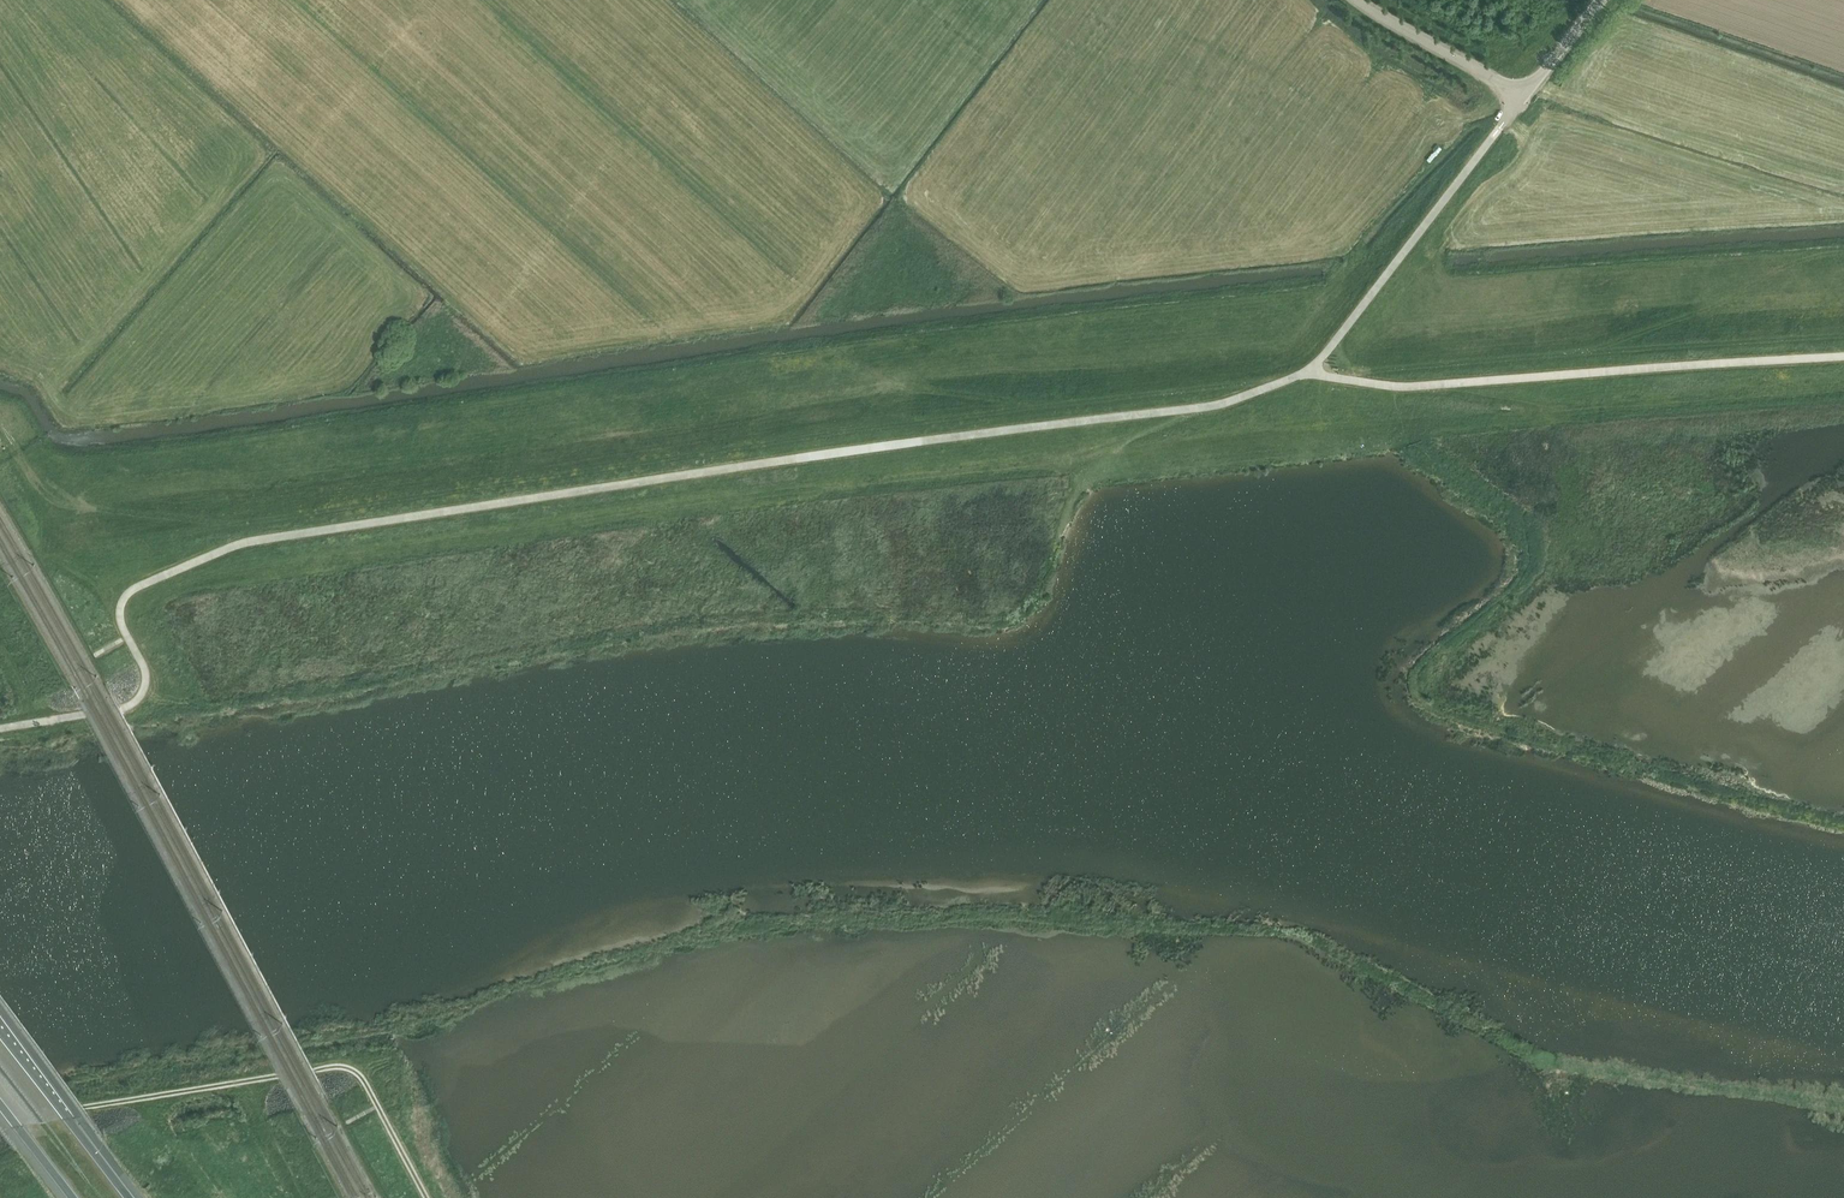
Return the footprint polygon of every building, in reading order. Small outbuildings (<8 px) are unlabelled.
[(1615,538),(1615,545),(1645,544),(1644,537),(1615,538)] [(474,1056),(461,1061),(464,1070),(477,1066),(474,1056)] [(443,1075),(456,1067),(452,1059),(438,1066),(443,1075)]
